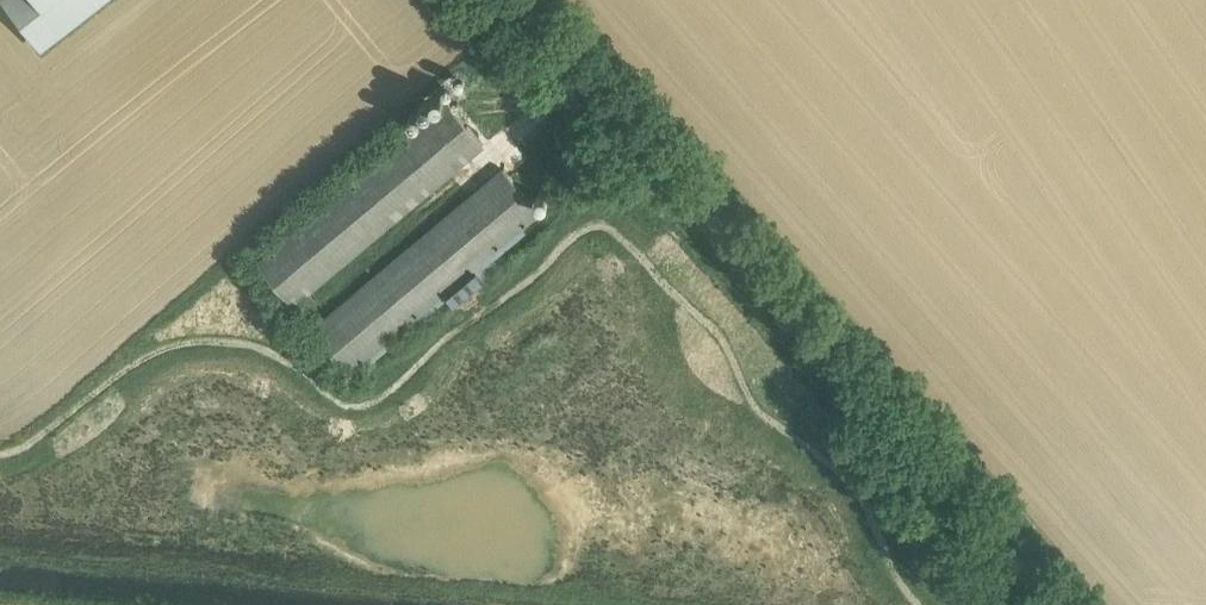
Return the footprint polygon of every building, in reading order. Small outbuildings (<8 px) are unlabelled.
[(39,49),(41,48),(103,0),(1,0),(39,49)] [(293,303),(465,158),(484,143),(448,100),(257,260),(293,303)] [(487,183),(314,328),(350,371),(367,357),(371,362),(450,295),(456,302),(499,266),(494,259),(527,230),(523,225),(541,210),(505,168),(487,183)]
